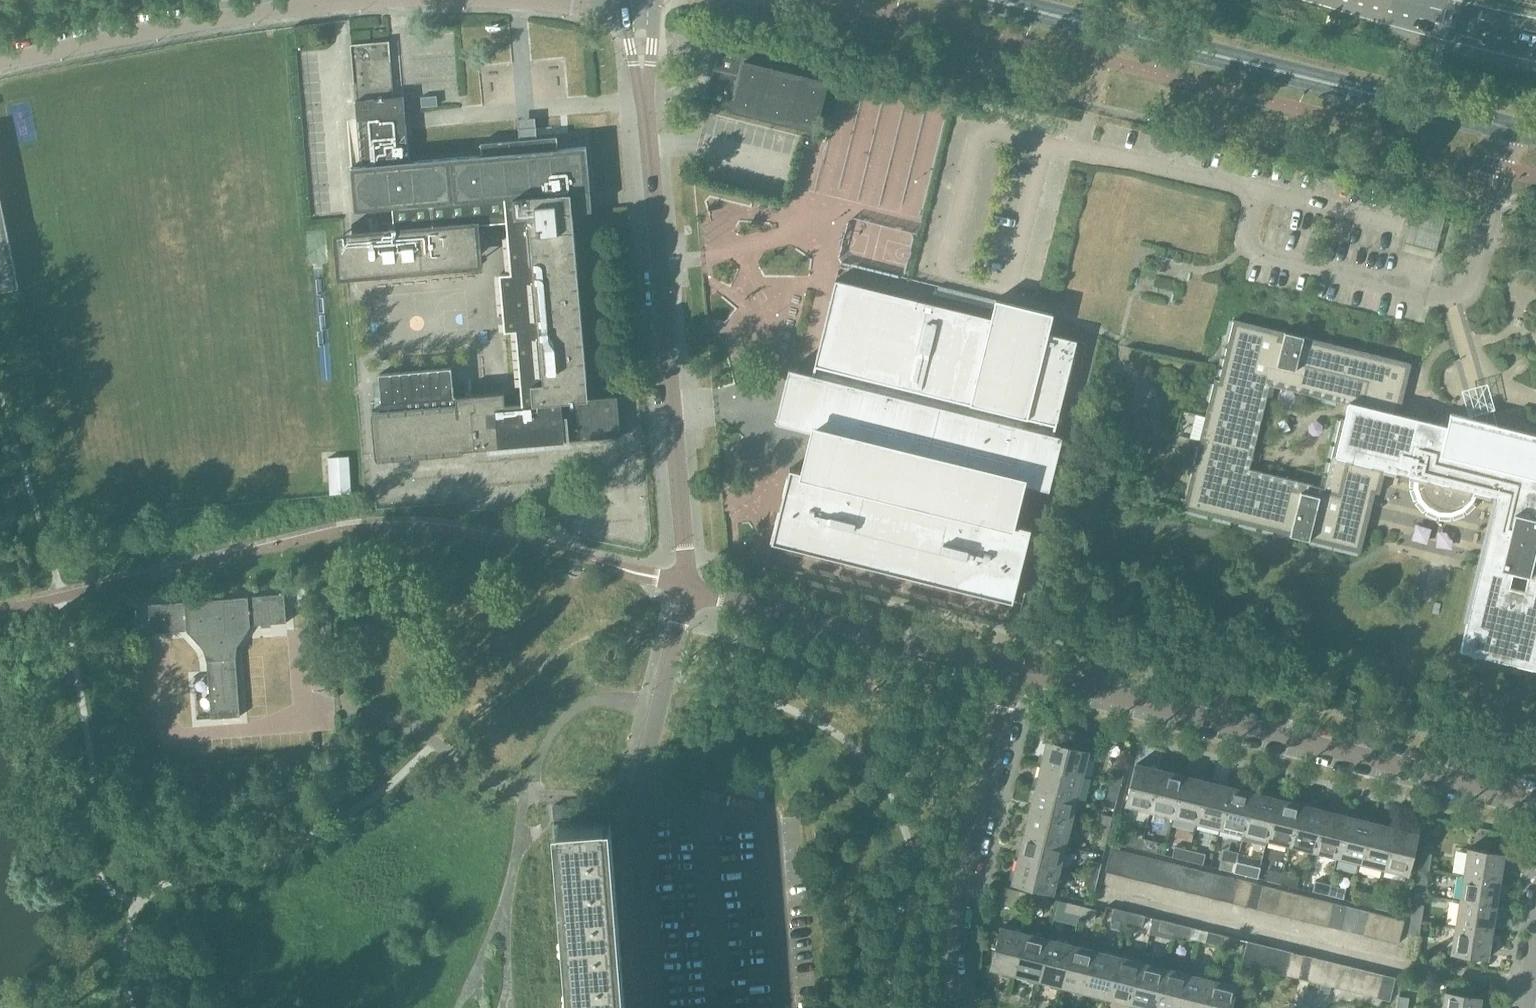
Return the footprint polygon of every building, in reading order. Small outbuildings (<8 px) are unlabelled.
[(394,97),(389,41),(350,44),(361,166),(351,167),(355,211),(392,208),(394,231),(456,226),(458,226),(507,221),(511,273),(500,274),(505,331),(516,330),(523,405),(505,406),(504,392),(455,395),(451,354),(376,361),(380,408),(371,408),(375,455),(375,460),(460,452),(460,448),(619,434),(617,405),(616,395),(588,398),(572,213),(592,211),(586,134),(541,138),(520,140),(481,143),(482,155),(409,162),(406,126),(404,97),(394,97)] [(707,101),(706,101),(705,102),(733,109),(732,112),(733,112),(734,111),(798,127),(815,131),(815,132),(816,132),(817,131),(825,133),(836,85),(828,83),(829,81),(828,80),(827,81),(793,73),(796,59),(720,41),(720,42),(721,42),(707,101)] [(521,117),(523,137),(539,135),(537,116),(521,117)] [(19,287),(0,195),(0,291),(19,287)] [(1414,203),(1402,250),(1434,258),(1447,212),(1414,203)] [(460,266),(456,226),(394,231),(357,234),(361,274),(460,266)] [(906,297),(836,280),(812,375),(789,369),(782,397),(776,423),(813,432),(804,471),(790,468),(772,541),(1013,601),(1031,527),(1013,523),(1022,483),(1049,490),(1062,436),(1054,434),(1077,340),(1049,333),(1053,314),(1035,309),(996,299),(991,318),(906,297)] [(1485,435),(1399,414),(1412,363),(1239,320),(1234,319),(1222,370),(1219,379),(1215,378),(1200,438),(1183,509),(1360,552),(1375,493),(1379,494),(1385,469),(1423,477),(1423,488),(1427,498),(1436,505),(1446,507),(1456,505),(1465,498),(1473,502),(1478,491),(1498,496),(1460,650),(1535,669),(1535,448),(1485,435)] [(352,453),(331,454),(332,491),(353,490),(352,453)] [(203,649),(206,660),(211,718),(240,716),(235,659),(238,647),(248,626),(287,623),(284,594),(149,604),(151,633),(188,630),(203,649)] [(1047,741),(1041,765),(1083,775),(1089,751),(1047,741)] [(1126,805),(1150,810),(1160,769),(1137,763),(1126,805)] [(1041,765),(1036,788),(1077,798),(1083,775),(1041,765)] [(1115,767),(1111,782),(1121,784),(1125,769),(1115,767)] [(1150,810),(1173,816),(1183,775),(1160,769),(1150,810)] [(1173,816),(1197,822),(1207,781),(1183,775),(1173,816)] [(1197,822),(1220,828),(1230,786),(1207,781),(1197,822)] [(1121,784),(1111,782),(1107,797),(1117,800),(1121,784)] [(1220,828),(1244,833),(1254,792),(1230,786),(1220,828)] [(1036,788),(1030,812),(1071,822),(1077,798),(1036,788)] [(1244,833),(1267,839),(1277,798),(1254,792),(1244,833)] [(1267,839),(1291,845),(1301,804),(1277,798),(1267,839)] [(1291,845),(1314,851),(1324,809),(1301,804),(1291,845)] [(1314,851),(1338,856),(1348,815),(1324,809),(1314,851)] [(1030,812),(1024,835),(1065,846),(1071,822),(1030,812)] [(1103,813),(1099,829),(1109,831),(1113,816),(1103,813)] [(1338,856),(1361,862),(1371,821),(1348,815),(1338,856)] [(611,818),(554,823),(569,1007),(625,1007),(611,818)] [(1361,862),(1385,868),(1395,827),(1371,821),(1361,862)] [(1395,827),(1385,868),(1408,874),(1418,832),(1395,827)] [(1109,831),(1099,829),(1095,844),(1105,847),(1109,831)] [(1024,835),(1018,859),(1060,869),(1065,846),(1024,835)] [(1126,845),(1141,848),(1143,838),(1128,835),(1126,845)] [(1143,838),(1141,848),(1157,852),(1159,842),(1143,838)] [(1172,856),(1187,860),(1190,850),(1175,846),(1172,856)] [(1106,871),(1118,874),(1124,851),(1112,848),(1106,871)] [(1468,848),(1464,876),(1500,881),(1504,855),(1504,854),(1468,848)] [(1190,850),(1187,860),(1203,864),(1206,854),(1190,850)] [(1118,874),(1129,877),(1135,853),(1124,851),(1118,874)] [(1421,852),(1419,867),(1429,869),(1432,853),(1421,852)] [(1129,877),(1141,880),(1147,856),(1135,853),(1129,877)] [(1141,880),(1153,883),(1159,859),(1147,856),(1141,880)] [(1219,868),(1234,872),(1237,861),(1222,858),(1219,868)] [(1060,869),(1018,859),(1012,883),(1054,893),(1060,869)] [(1153,883),(1165,885),(1170,862),(1159,859),(1153,883)] [(1091,860),(1088,876),(1098,878),(1102,863),(1091,860)] [(1237,861),(1234,872),(1258,878),(1260,867),(1237,861)] [(1165,885),(1176,888),(1182,865),(1170,862),(1165,885)] [(1176,888),(1188,891),(1194,868),(1182,865),(1176,888)] [(1429,869),(1419,867),(1416,883),(1427,885),(1429,869)] [(1188,891),(1200,894),(1205,871),(1194,868),(1188,891)] [(1266,879),(1281,883),(1284,873),(1268,869),(1266,879)] [(1200,894),(1211,897),(1217,874),(1205,871),(1200,894)] [(1284,873),(1281,883),(1297,887),(1299,877),(1284,873)] [(1211,897),(1223,900),(1229,877),(1217,874),(1211,897)] [(1098,878),(1088,876),(1084,891),(1094,893),(1098,878)] [(1464,876),(1460,901),(1496,907),(1500,881),(1464,876)] [(1223,900),(1235,903),(1241,879),(1229,877),(1223,900)] [(1235,903),(1246,906),(1252,882),(1241,879),(1235,903)] [(1313,891),(1328,895),(1331,884),(1315,881),(1313,891)] [(1246,906),(1258,908),(1264,885),(1252,882),(1246,906)] [(1331,884),(1328,895),(1344,899),(1346,888),(1331,884)] [(1258,908),(1270,911),(1276,888),(1264,885),(1258,908)] [(1270,911),(1282,914),(1288,891),(1276,888),(1270,911)] [(1017,901),(1032,904),(1035,894),(1019,890),(1017,901)] [(1282,914),(1294,917),(1299,894),(1288,891),(1282,914)] [(1360,903),(1375,906),(1378,896),(1362,892),(1360,903)] [(1035,894),(1032,904),(1048,908),(1050,898),(1035,894)] [(1294,917),(1305,920),(1311,897),(1299,894),(1294,917)] [(1378,896),(1375,906),(1391,910),(1393,900),(1378,896)] [(1305,920),(1317,923),(1323,900),(1311,897),(1305,920)] [(1317,923),(1329,926),(1334,902),(1323,900),(1317,923)] [(1460,901),(1456,927),(1492,932),(1496,907),(1460,901)] [(1064,912),(1079,916),(1082,906),(1066,902),(1064,912)] [(1329,926),(1340,929),(1346,905),(1334,902),(1329,926)] [(1414,903),(1411,919),(1421,921),(1424,905),(1414,903)] [(1340,929),(1352,932),(1358,908),(1346,905),(1340,929)] [(1082,906),(1079,916),(1094,920),(1097,909),(1082,906)] [(1112,918),(1128,922),(1130,912),(1115,908),(1112,918)] [(1352,932),(1364,934),(1369,911),(1358,908),(1352,932)] [(1364,934),(1375,937),(1381,914),(1369,911),(1364,934)] [(1130,912),(1128,922),(1143,926),(1145,915),(1130,912)] [(1375,937),(1387,940),(1393,917),(1381,914),(1375,937)] [(1393,917),(1387,940),(1399,943),(1405,920),(1393,917)] [(1421,921),(1411,919),(1409,934),(1419,936),(1421,921)] [(1159,930),(1174,933),(1177,923),(1162,920),(1159,930)] [(1174,933),(1198,939),(1201,929),(1177,923),(1174,933)] [(991,968),(1015,974),(1025,933),(1002,927),(991,968)] [(1492,932),(1456,927),(1452,952),(1488,958),(1488,957),(1492,932)] [(1198,939),(1221,945),(1224,935),(1201,929),(1198,939)] [(1015,974),(1038,980),(1049,938),(1025,933),(1015,974)] [(1224,935),(1221,945),(1236,949),(1239,939),(1224,935)] [(1038,980),(1062,986),(1072,944),(1049,938),(1038,980)] [(1242,964),(1253,967),(1259,943),(1247,941),(1242,964)] [(1253,967),(1264,969),(1270,946),(1259,943),(1253,967)] [(1062,986),(1085,991),(1095,950),(1072,944),(1062,986)] [(1264,969),(1276,972),(1282,949),(1270,946),(1264,969)] [(1276,972),(1287,975),(1293,952),(1282,949),(1276,972)] [(1085,991),(1109,997),(1119,956),(1095,950),(1085,991)] [(1287,975),(1299,978),(1304,955),(1293,952),(1287,975)] [(1299,978),(1310,981),(1316,957),(1304,955),(1299,978)] [(1109,997),(1132,1003),(1142,962),(1119,956),(1109,997)] [(1310,981),(1321,983),(1327,960),(1316,957),(1310,981)] [(1321,983),(1333,986),(1339,963),(1327,960),(1321,983)] [(1152,1007),(1156,1007),(1166,968),(1142,962),(1132,1003),(1152,1007)] [(1333,986),(1344,989),(1350,966),(1339,963),(1333,986)] [(1344,989),(1356,992),(1361,969),(1350,966),(1344,989)] [(1189,974),(1166,968),(1156,1007),(1181,1007),(1189,974)] [(1356,992),(1367,995),(1373,971),(1361,969),(1356,992)] [(1367,995),(1378,997),(1384,974),(1373,971),(1367,995)] [(1213,980),(1189,974),(1181,1007),(1206,1007),(1213,980)] [(1384,974),(1378,997),(1390,1000),(1396,977),(1384,974)] [(1443,1007),(1480,1007),(1481,999),(1482,999),(1482,998),(1455,993),(1457,981),(1440,978),(1437,991),(1445,992),(1443,1007)] [(1206,1007),(1231,1007),(1236,985),(1213,980),(1206,1007)] [(1397,1007),(1408,1007),(1409,997),(1399,996),(1397,1007)]
